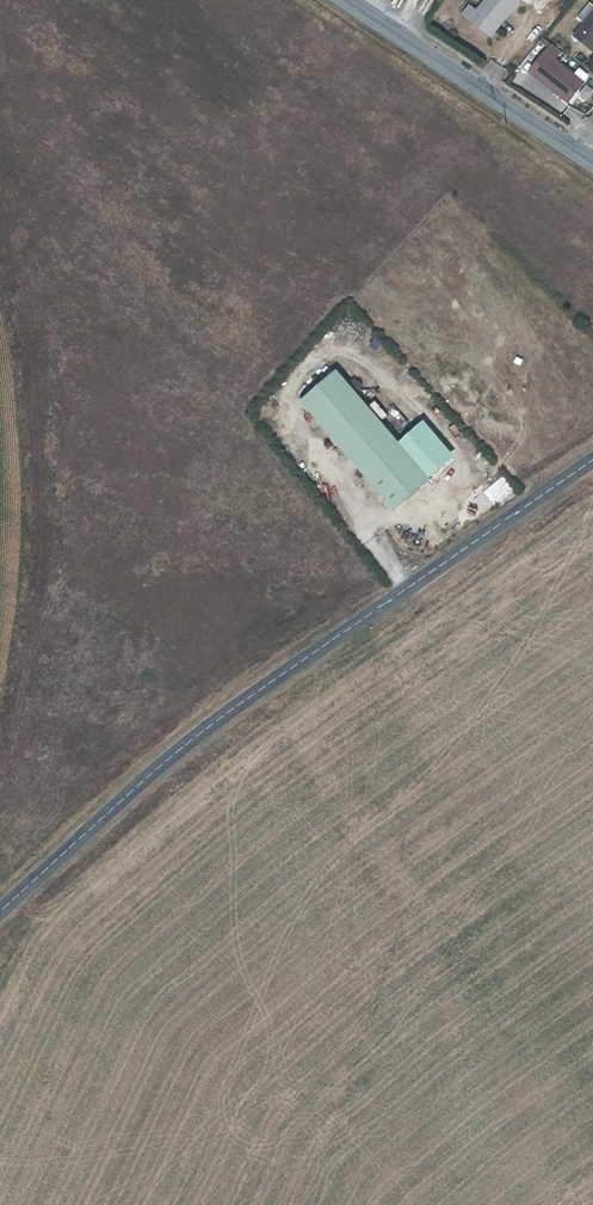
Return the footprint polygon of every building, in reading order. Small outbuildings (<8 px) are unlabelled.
[(478,13),(470,7),(461,18),(489,40),(520,0),(488,0),(478,13)] [(592,9),(592,5),(590,3),(576,18),(581,23),(592,9)] [(575,36),(592,53),(592,15),(575,36)] [(564,55),(553,46),(533,71),(568,99),(582,83),(557,63),(564,55)] [(341,373),(305,405),(392,511),(459,457),(431,423),(405,446),(341,373)] [(483,491),(494,506),(514,490),(503,475),(483,491)]
